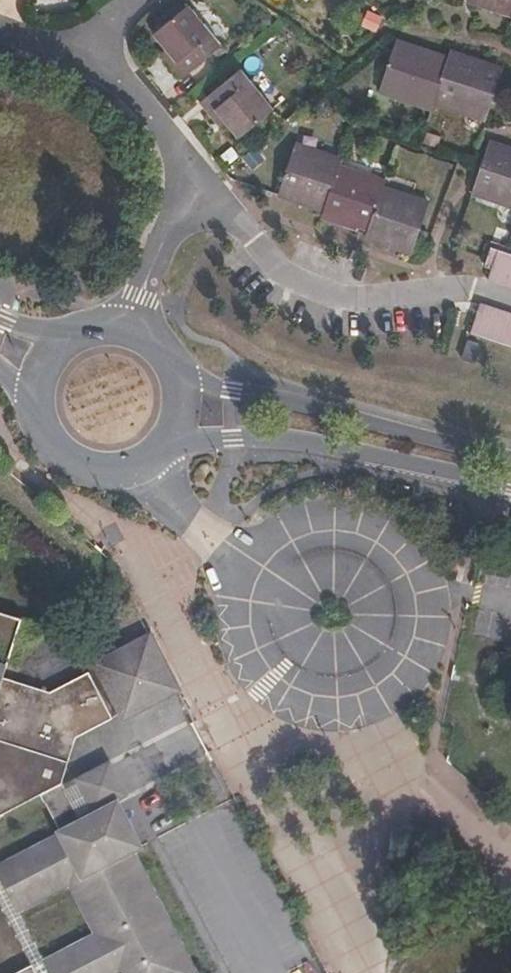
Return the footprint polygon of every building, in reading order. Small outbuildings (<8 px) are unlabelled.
[(223,41),(190,0),(154,27),(176,56),(172,60),(182,73),(223,41)] [(472,9),(483,13),(480,22),(510,32),(510,0),(474,0),(472,9)] [(433,116),(448,71),(407,59),(405,66),(394,63),(379,108),(431,124),(433,116)] [(274,105),(241,64),(201,96),(211,110),(217,106),(238,134),(274,105)] [(450,64),(448,71),(433,116),(486,134),(502,88),(490,84),(491,77),(450,64)] [(503,155),(501,162),(489,158),(476,203),(510,215),(510,158),(503,155)] [(326,226),(342,180),(343,172),(297,158),(283,202),(295,207),(293,215),(326,226)] [(386,193),(342,180),(326,226),(325,232),(358,243),(360,236),(371,240),(384,200),(386,193)] [(429,214),(384,200),(371,240),(369,245),(381,250),(379,256),(412,267),(429,214)] [(500,281),(506,262),(497,260),(492,278),(500,281)] [(510,294),(510,264),(506,262),(500,281),(497,292),(510,296),(510,294)] [(494,352),(503,321),(489,316),(479,347),(494,352)] [(510,349),(510,323),(503,321),(494,352),(509,356),(510,349)] [(479,329),(468,325),(463,342),(474,346),(479,329)] [(17,621),(0,615),(0,678),(17,621)] [(147,635),(91,664),(120,718),(175,688),(147,635)] [(38,795),(60,838),(0,869),(0,884),(16,913),(69,885),(97,937),(94,939),(97,945),(47,972),(44,966),(33,971),(31,968),(22,972),(193,972),(129,853),(136,849),(114,809),(81,826),(77,819),(63,792),(59,784),(73,738),(110,718),(85,672),(47,693),(0,678),(0,815),(38,795)] [(107,769),(63,792),(77,819),(121,795),(107,769)] [(31,968),(33,971),(44,966),(16,913),(0,884),(0,909),(31,968)]
